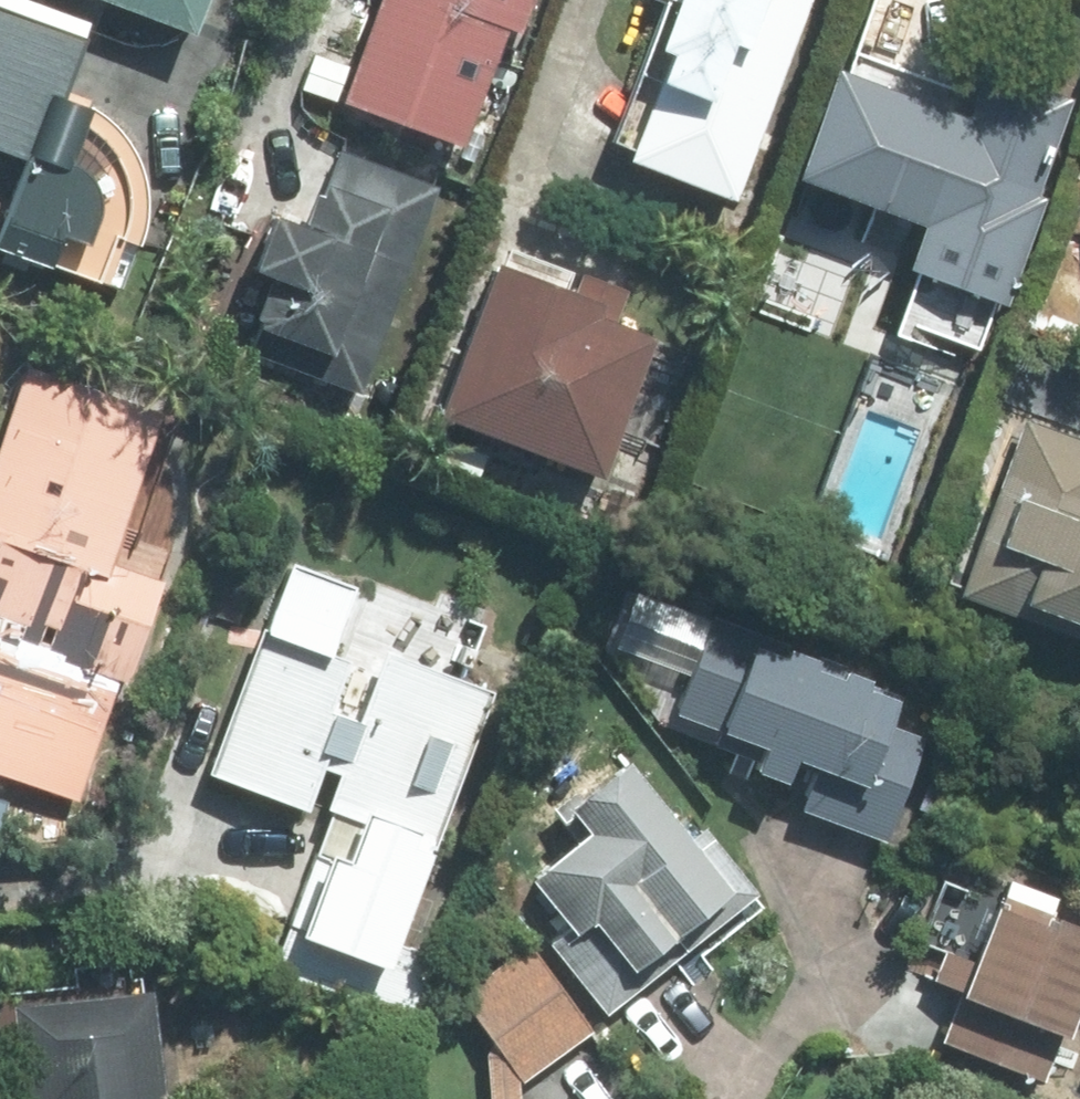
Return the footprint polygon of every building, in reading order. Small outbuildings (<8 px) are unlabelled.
[(173,43),(189,0),(81,0),(173,43)] [(331,96),(457,148),(517,0),(370,0),(331,96)] [(577,98),(547,186),(717,245),(802,0),(632,0),(632,1),(650,7),(626,78),(609,72),(597,106),(577,98)] [(911,235),(878,330),(964,360),(1079,24),(1079,6),(1061,0),(992,0),(951,121),(824,77),(784,191),(911,235)] [(73,26),(0,1),(0,143),(17,149),(0,194),(0,239),(108,278),(142,186),(142,183),(142,180),(142,176),(141,173),(141,170),(140,166),(140,163),(139,160),(138,157),(137,154),(135,151),(134,148),(133,144),(131,142),(129,139),(128,136),(126,133),(124,131),(122,128),(120,125),(117,123),(115,121),(113,118),(110,116),(108,114),(105,112),(102,110),(99,109),(96,107),(93,105),(90,104),(87,103),(84,101),(81,100),(78,99),(50,90),(73,26)] [(229,353),(268,367),(351,396),(424,187),(353,162),(318,150),(288,235),(252,222),(229,289),(249,296),(229,353)] [(648,348),(604,331),(614,305),(568,287),(557,313),(475,280),(418,426),(591,493),(648,348)] [(65,799),(143,587),(99,571),(157,412),(13,360),(0,396),(0,775),(65,799)] [(1010,428),(985,501),(949,604),(1079,650),(1079,453),(1010,428)] [(292,820),(313,765),(296,759),(326,677),(313,672),(342,596),(277,572),(197,784),(292,820)] [(650,667),(631,718),(807,784),(793,821),(875,851),(917,739),(867,720),(875,698),(637,608),(619,656),(650,667)] [(328,824),(281,951),(370,984),(475,697),(374,660),(315,820),(328,824)] [(559,856),(507,893),(582,999),(596,1020),(639,990),(749,912),(696,836),(675,850),(603,748),(523,805),(559,856)] [(1040,924),(1050,894),(1002,878),(992,908),(980,904),(927,1060),(1031,1095),(1079,951),(1079,938),(1040,924)] [(523,953),(448,1013),(511,1093),(587,1033),(523,953)] [(131,994),(0,1003),(0,1098),(139,1098),(131,994)]
